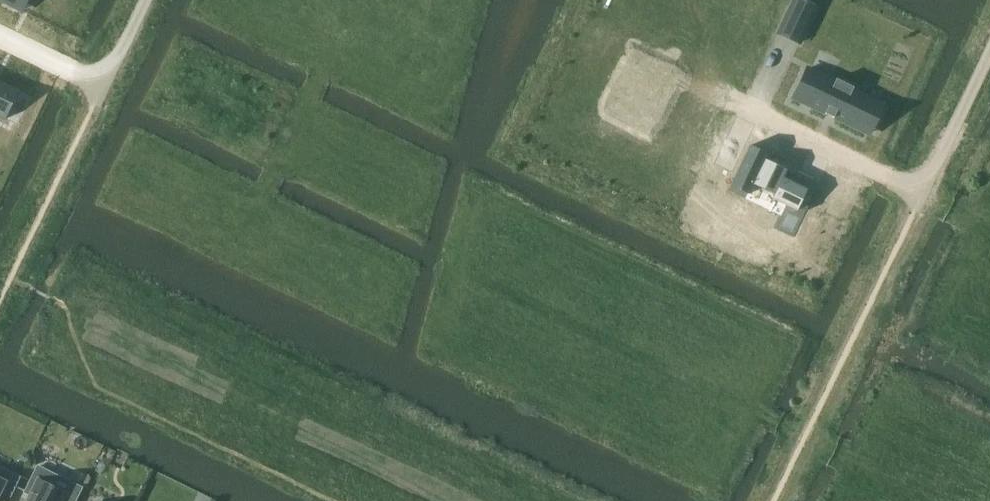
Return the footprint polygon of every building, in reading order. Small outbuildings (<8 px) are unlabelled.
[(778,32),(800,42),(817,6),(804,0),(793,0),(778,32)] [(807,68),(793,97),(825,112),(825,113),(826,114),(827,111),(834,114),(832,117),(834,117),(834,116),(866,131),(878,106),(856,96),(858,92),(852,90),(853,87),(852,86),(851,89),(836,82),(837,79),(836,78),(834,81),(807,68)] [(7,118),(21,89),(0,79),(0,115),(7,118)] [(750,145),(730,185),(748,194),(753,184),(774,194),(772,198),(797,210),(798,207),(806,210),(818,186),(786,170),(786,169),(765,159),(767,153),(750,145)] [(0,492),(10,497),(21,475),(0,465),(0,492)] [(54,487),(59,475),(38,465),(26,491),(31,493),(27,500),(75,500),(79,493),(68,489),(66,493),(54,487)]
